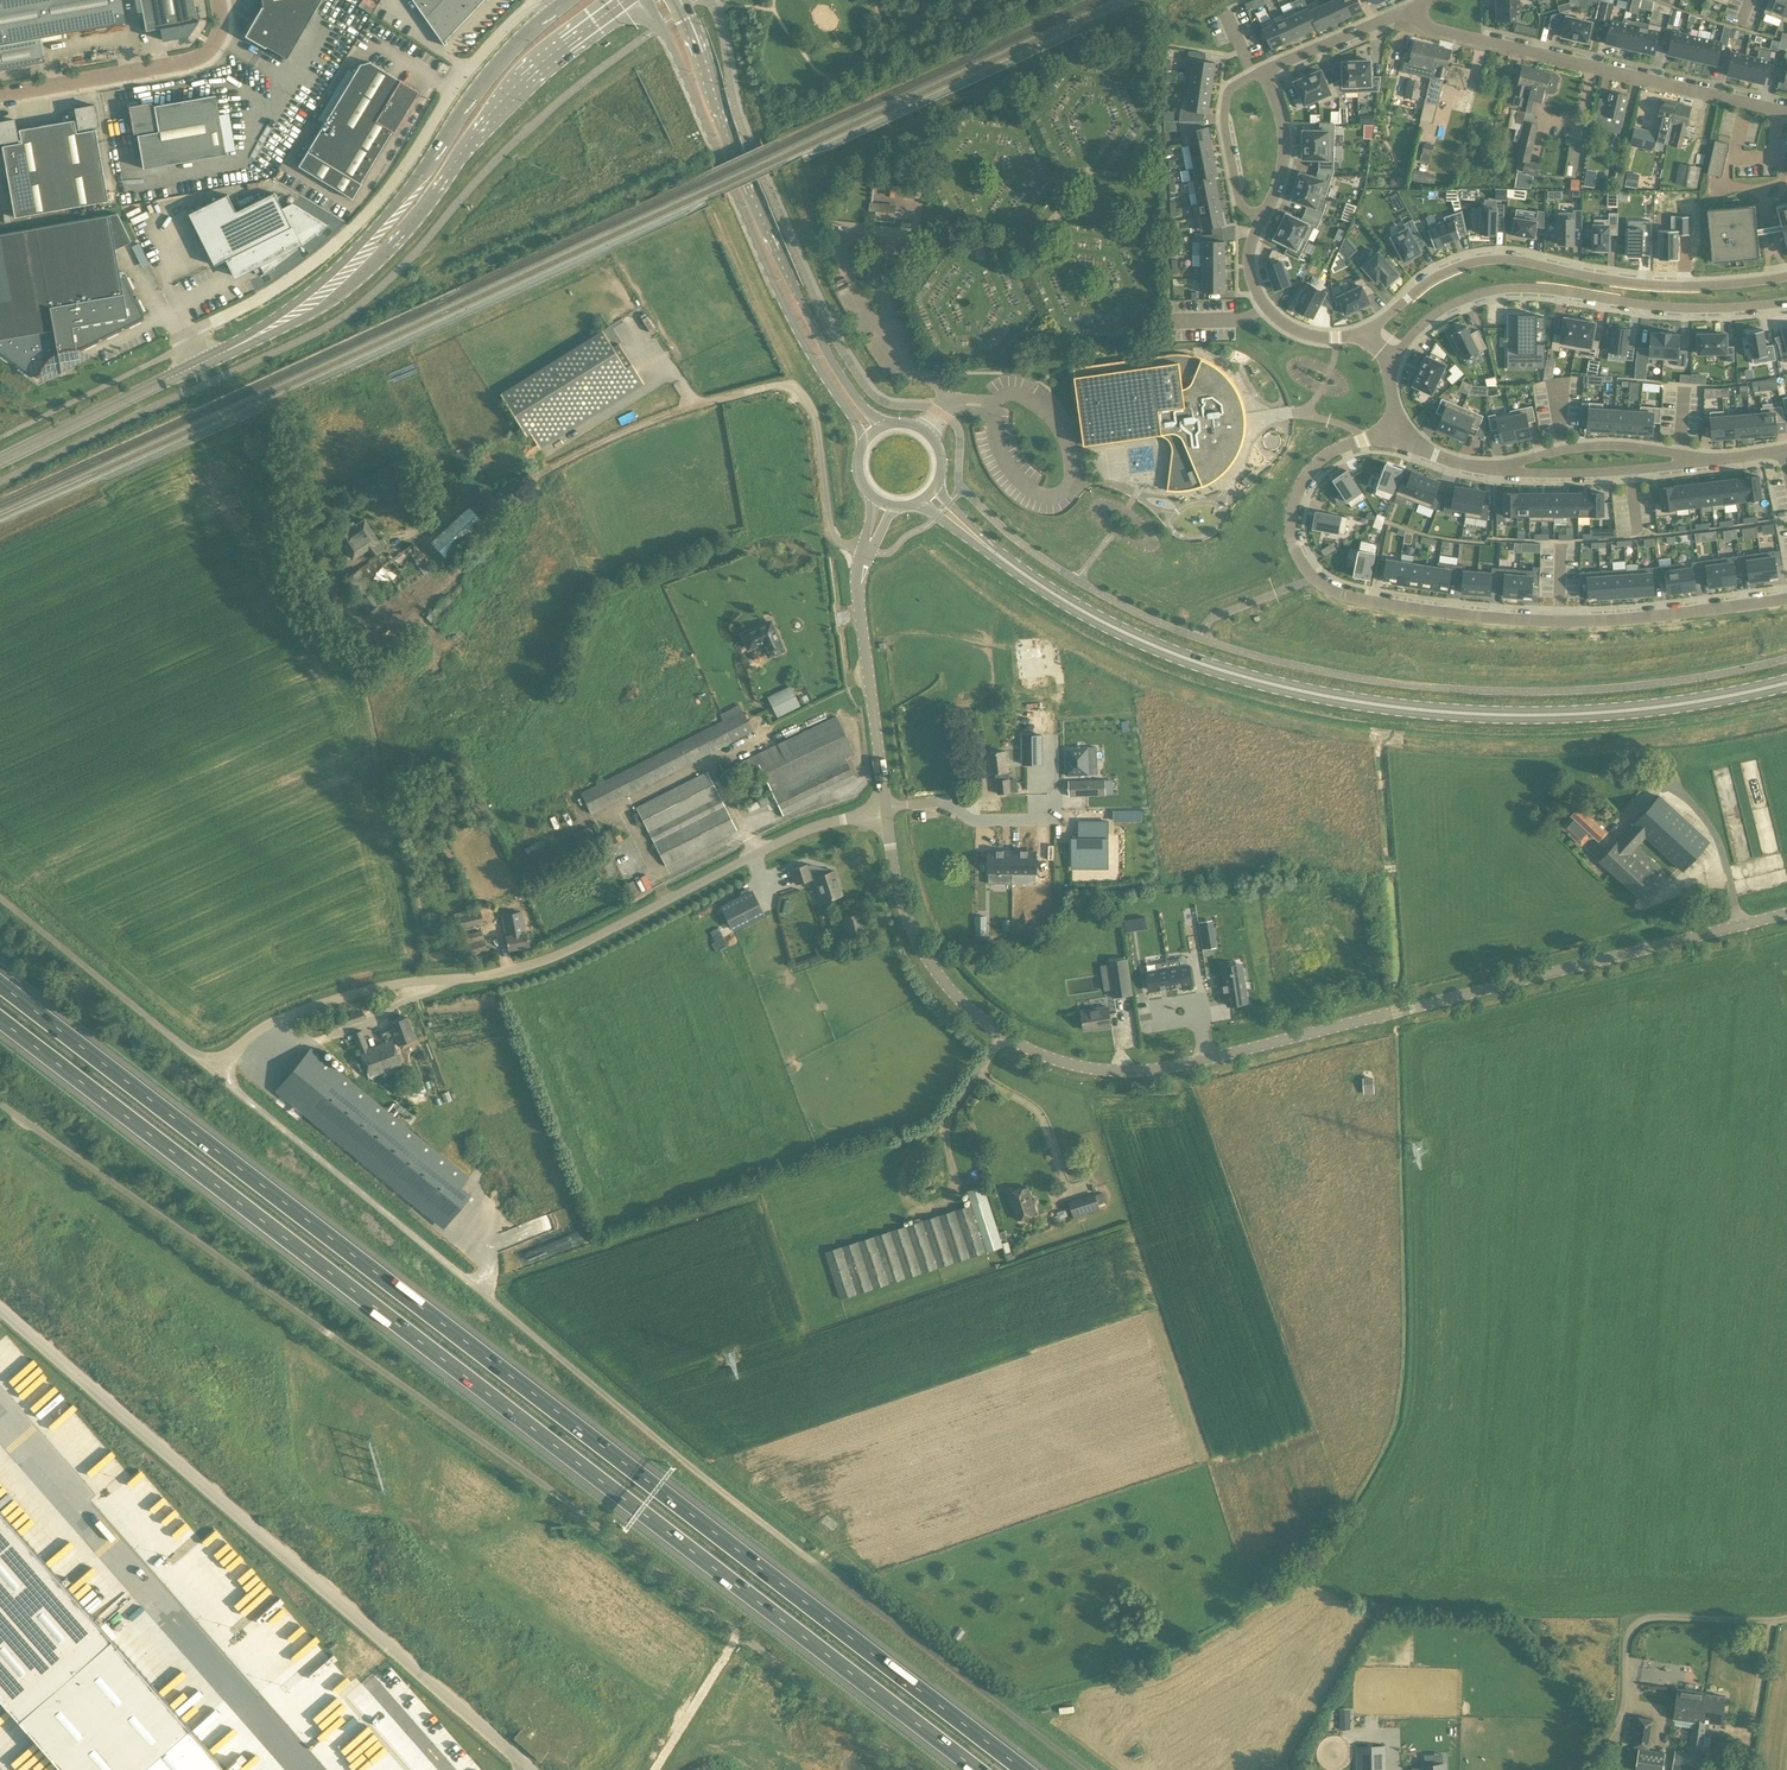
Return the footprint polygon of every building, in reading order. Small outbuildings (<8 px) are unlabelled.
[(125,21),(122,0),(0,0),(0,70),(45,62),(41,37),(125,21)] [(198,21),(197,19),(193,0),(140,0),(146,30),(160,28),(162,40),(188,35),(198,21)] [(262,7),(261,6),(244,36),(265,48),(266,47),(286,59),(320,0),(261,0),(262,7)] [(444,45),(447,42),(445,40),(483,0),(413,0),(444,45)] [(1340,21),(1351,16),(1343,0),(1333,0),(1331,1),(1340,21)] [(1351,16),(1364,10),(1359,0),(1343,0),(1351,16)] [(1496,9),(1520,8),(1520,0),(1496,0),(1496,9)] [(1781,19),(1786,4),(1786,0),(1769,0),(1764,13),(1781,19)] [(1320,6),(1329,26),(1340,21),(1331,1),(1320,6)] [(1671,7),(1654,1),(1651,11),(1669,15),(1671,7)] [(1318,31),(1319,31),(1310,11),(1307,5),(1296,10),(1307,33),(1317,28),(1318,31)] [(1311,10),(1310,11),(1319,31),(1329,26),(1320,6),(1311,10)] [(1295,38),(1307,33),(1296,10),(1295,8),(1283,13),(1285,19),(1295,38)] [(1520,21),(1520,8),(1496,9),(1496,22),(1520,21)] [(1673,8),(1669,23),(1678,25),(1682,10),(1673,8)] [(1552,15),(1549,28),(1559,30),(1560,25),(1565,26),(1562,36),(1587,42),(1592,22),(1567,17),(1568,13),(1562,12),(1552,15)] [(1272,49),(1285,43),(1275,23),(1273,18),(1260,24),(1272,49)] [(1285,43),(1295,38),(1285,19),(1275,23),(1285,43)] [(1630,49),(1636,26),(1637,22),(1624,19),(1623,23),(1618,47),(1630,49)] [(1618,47),(1623,23),(1610,20),(1605,44),(1618,47)] [(1536,28),(1517,23),(1515,31),(1535,36),(1536,28)] [(1649,24),(1648,29),(1643,52),(1655,55),(1661,26),(1649,24)] [(1636,26),(1630,49),(1643,52),(1648,29),(1636,26)] [(1680,57),(1686,34),(1672,31),(1667,54),(1680,57)] [(1686,34),(1680,57),(1692,60),(1698,37),(1686,34)] [(1698,37),(1692,60),(1705,63),(1710,40),(1698,37)] [(1710,40),(1705,63),(1717,66),(1722,42),(1710,40)] [(1423,43),(1415,42),(1410,64),(1405,63),(1403,72),(1431,78),(1431,76),(1433,66),(1438,47),(1423,43)] [(1451,66),(1448,66),(1451,50),(1438,47),(1433,66),(1431,76),(1437,77),(1437,76),(1444,78),(1444,79),(1448,80),(1447,83),(1456,86),(1456,87),(1466,90),(1471,68),(1451,64),(1451,66)] [(1727,75),(1740,78),(1745,55),(1732,52),(1727,75)] [(1758,58),(1745,55),(1740,78),(1752,81),(1758,58)] [(1342,79),(1334,82),(1340,96),(1345,94),(1345,93),(1358,92),(1357,58),(1346,59),(1346,60),(1341,60),(1342,79)] [(1357,58),(1358,92),(1379,91),(1381,76),(1373,76),(1372,59),(1367,59),(1367,58),(1357,58)] [(1758,58),(1752,81),(1764,84),(1770,61),(1758,58)] [(1192,72),(1214,75),(1216,63),(1194,59),(1192,72)] [(394,132),(418,91),(369,62),(360,64),(298,166),(352,199),(361,184),(360,183),(392,131),(394,132)] [(1524,97),(1526,88),(1531,89),(1535,70),(1521,67),(1517,86),(1513,105),(1521,107),(1524,97)] [(1307,73),(1318,101),(1319,105),(1340,96),(1334,82),(1328,84),(1322,68),(1317,70),(1317,69),(1307,73)] [(1556,76),(1549,74),(1550,73),(1535,70),(1531,89),(1525,113),(1532,114),(1535,101),(1543,102),(1546,91),(1552,93),(1555,91),(1558,79),(1556,76)] [(1778,87),(1786,90),(1786,71),(1786,74),(1781,73),(1778,87)] [(1214,75),(1192,72),(1190,85),(1212,88),(1214,75)] [(1304,106),(1318,101),(1307,73),(1297,77),(1297,79),(1293,81),(1300,97),(1294,99),(1297,108),(1303,105),(1304,106)] [(1431,78),(1428,90),(1421,120),(1434,123),(1444,79),(1431,76),(1431,78)] [(1408,80),(1404,97),(1418,100),(1422,83),(1408,80)] [(1188,97),(1210,101),(1212,88),(1190,85),(1188,96),(1188,97)] [(1601,124),(1603,115),(1622,120),(1628,96),(1609,92),(1607,100),(1600,98),(1594,123),(1601,124)] [(143,168),(225,154),(215,95),(133,109),(143,168)] [(1195,111),(1208,113),(1210,101),(1188,97),(1188,96),(1183,95),(1179,121),(1194,120),(1195,111)] [(1663,100),(1659,120),(1656,132),(1634,127),(1630,145),(1652,150),(1654,141),(1667,144),(1673,123),(1674,123),(1679,104),(1663,100)] [(1679,104),(1674,123),(1678,124),(1676,130),(1685,132),(1685,135),(1692,137),(1695,128),(1687,126),(1691,107),(1679,104)] [(74,120),(47,125),(61,209),(108,201),(96,129),(93,129),(93,126),(99,125),(99,124),(98,124),(95,106),(95,105),(75,109),(75,110),(76,109),(78,122),(75,122),(74,120)] [(1348,123),(1349,109),(1332,109),(1332,122),(1348,123)] [(1523,122),(1525,112),(1517,110),(1515,120),(1515,121),(1514,129),(1516,129),(1515,135),(1519,136),(1521,130),(1522,130),(1523,122)] [(1163,112),(1164,121),(1174,121),(1174,111),(1163,112)] [(1364,123),(1374,124),(1375,114),(1361,114),(1360,123),(1364,123)] [(61,209),(47,125),(19,129),(19,132),(16,133),(14,120),(14,119),(0,122),(0,142),(4,142),(4,145),(2,145),(15,217),(61,209)] [(1517,156),(1530,159),(1539,124),(1525,121),(1517,156)] [(1300,145),(1334,145),(1335,123),(1320,123),(1319,129),(1302,129),(1302,134),(1301,134),(1300,145)] [(1364,123),(1364,138),(1373,138),(1374,124),(1364,123)] [(1190,143),(1211,139),(1208,127),(1195,129),(1182,132),(1184,145),(1190,144),(1190,143)] [(1682,148),(1685,135),(1685,132),(1676,130),(1673,146),(1682,148)] [(1190,143),(1190,144),(1192,155),(1213,151),(1211,139),(1190,143)] [(1707,174),(1721,177),(1729,144),(1715,140),(1707,174)] [(1434,145),(1424,142),(1420,161),(1430,163),(1434,145)] [(1318,169),(1334,171),(1334,145),(1300,145),(1300,155),(1302,156),(1302,161),(1319,161),(1318,169)] [(1443,165),(1447,150),(1439,148),(1435,163),(1443,165)] [(1195,167),(1216,163),(1213,151),(1192,155),(1195,167)] [(1525,159),(1523,172),(1539,176),(1542,163),(1525,159)] [(1197,180),(1215,177),(1218,176),(1216,163),(1195,167),(1189,169),(1191,181),(1194,180),(1197,180)] [(1675,183),(1697,188),(1701,167),(1679,163),(1675,183)] [(1294,186),(1322,195),(1326,196),(1334,171),(1318,169),(1316,176),(1300,171),(1298,176),(1297,175),(1294,186)] [(1437,174),(1415,169),(1412,179),(1435,184),(1437,174)] [(1587,170),(1584,186),(1595,188),(1597,172),(1587,170)] [(1626,185),(1639,186),(1640,172),(1627,171),(1626,185)] [(1517,173),(1514,188),(1530,188),(1532,177),(1517,173)] [(1197,193),(1217,188),(1215,177),(1197,180),(1194,180),(1197,193)] [(1398,177),(1396,185),(1404,187),(1406,178),(1398,177)] [(896,187),(887,186),(886,194),(914,197),(915,189),(896,187)] [(1322,195),(1294,186),(1290,196),(1292,196),(1290,201),(1307,206),(1304,213),(1321,219),(1326,203),(1320,201),(1322,195)] [(1199,204),(1220,200),(1217,188),(1197,193),(1199,204)] [(1507,188),(1494,188),(1494,199),(1507,200),(1507,196),(1507,188)] [(1526,189),(1507,188),(1507,196),(1525,199),(1526,189)] [(1458,189),(1447,189),(1447,200),(1451,200),(1455,211),(1462,208),(1458,189)] [(1618,191),(1608,191),(1608,206),(1618,206),(1618,191)] [(227,194),(188,213),(210,257),(214,265),(225,260),(229,268),(230,267),(235,276),(255,266),(260,276),(270,271),(269,269),(320,231),(321,232),(327,225),(292,204),(282,209),(274,192),(236,211),(227,194)] [(1397,194),(1391,197),(1394,203),(1400,199),(1397,194)] [(1220,200),(1199,204),(1193,205),(1195,218),(1222,213),(1220,200)] [(876,210),(896,211),(896,204),(872,202),(871,209),(876,210)] [(1346,202),(1341,218),(1350,221),(1357,206),(1346,202)] [(1480,209),(1477,209),(1477,219),(1480,219),(1480,233),(1483,233),(1483,236),(1492,236),(1492,234),(1496,234),(1496,221),(1503,221),(1504,204),(1496,204),(1495,209),(1480,208),(1480,209)] [(1755,205),(1707,210),(1708,222),(1709,227),(1712,262),(1732,260),(1746,259),(1760,258),(1758,238),(1757,238),(1757,239),(1749,239),(1748,225),(1756,224),(1756,225),(1757,225),(1755,205)] [(1778,211),(1779,213),(1778,213),(1782,225),(1786,224),(1786,208),(1778,211)] [(1521,236),(1535,238),(1536,227),(1544,228),(1544,211),(1538,210),(1537,218),(1525,216),(1524,219),(1515,218),(1512,234),(1514,234),(1513,236),(1521,237),(1521,236)] [(1574,228),(1582,228),(1582,210),(1573,210),(1573,213),(1558,212),(1558,224),(1556,224),(1556,234),(1558,234),(1558,243),(1574,243),(1574,228)] [(1316,229),(1321,219),(1304,213),(1302,219),(1286,211),(1284,216),(1283,215),(1278,225),(1308,239),(1314,228),(1316,229)] [(1466,230),(1462,211),(1444,217),(1445,220),(1437,223),(1438,226),(1429,230),(1431,237),(1429,238),(1432,247),(1434,247),(1435,249),(1446,245),(1445,243),(1460,237),(1459,233),(1466,230)] [(34,379),(61,366),(60,362),(78,358),(77,352),(147,318),(125,274),(120,276),(116,249),(131,242),(117,213),(0,234),(0,355),(34,379)] [(1222,213),(1195,218),(1197,230),(1225,225),(1222,213)] [(1606,250),(1609,250),(1609,230),(1618,231),(1618,213),(1609,213),(1608,219),(1594,219),(1594,229),(1592,229),(1592,240),(1593,240),(1593,250),(1596,250),(1596,252),(1606,252),(1606,250)] [(1659,230),(1659,259),(1678,259),(1678,235),(1688,235),(1688,216),(1672,216),(1672,230),(1659,230)] [(1407,229),(1392,237),(1397,247),(1395,248),(1400,257),(1402,256),(1406,263),(1415,258),(1414,255),(1420,252),(1416,244),(1423,240),(1412,220),(1404,224),(1407,229)] [(1627,229),(1627,257),(1642,258),(1642,254),(1642,252),(1649,252),(1649,221),(1640,221),(1640,229),(1627,229)] [(1285,253),(1298,260),(1308,239),(1278,225),(1273,234),(1274,235),(1272,239),(1288,247),(1285,253)] [(1203,254),(1225,254),(1225,241),(1213,241),(1213,234),(1195,236),(1196,241),(1203,241),(1203,254)] [(1312,254),(1317,245),(1309,241),(1304,250),(1312,254)] [(1340,250),(1347,258),(1356,250),(1349,242),(1340,250)] [(1272,264),(1266,266),(1275,290),(1290,284),(1281,259),(1285,257),(1285,256),(1272,250),(1269,256),(1272,264)] [(1363,266),(1376,282),(1380,279),(1387,286),(1399,275),(1392,267),(1394,265),(1387,258),(1385,260),(1378,252),(1363,266)] [(1203,266),(1225,266),(1225,254),(1203,254),(1203,266)] [(1225,266),(1203,266),(1203,278),(1203,279),(1225,279),(1225,266)] [(1226,277),(1225,291),(1236,291),(1236,277),(1226,277)] [(1345,294),(1344,291),(1334,295),(1339,305),(1341,304),(1346,314),(1370,303),(1367,297),(1376,292),(1362,277),(1353,281),(1356,288),(1345,294)] [(1203,279),(1203,278),(1200,278),(1200,292),(1225,292),(1225,279),(1203,279)] [(1300,300),(1295,309),(1313,318),(1325,293),(1308,284),(1304,292),(1302,290),(1297,299),(1300,300)] [(1507,347),(1507,362),(1520,362),(1520,359),(1535,359),(1535,368),(1545,368),(1545,344),(1537,344),(1537,329),(1545,329),(1545,317),(1537,317),(1537,315),(1531,315),(1524,315),(1507,315),(1507,337),(1518,337),(1518,347),(1507,347)] [(1554,333),(1551,349),(1560,351),(1560,347),(1575,350),(1580,320),(1577,320),(1578,318),(1568,316),(1567,318),(1565,318),(1562,334),(1554,333)] [(1580,320),(1575,350),(1589,352),(1589,356),(1597,357),(1600,341),(1592,340),(1595,323),(1592,322),(1593,320),(1583,319),(1582,321),(1580,320)] [(1484,321),(1484,331),(1503,332),(1503,322),(1484,321)] [(1612,327),(1609,352),(1625,354),(1624,360),(1633,361),(1635,346),(1627,345),(1629,329),(1626,329),(1626,327),(1616,325),(1616,327),(1612,327)] [(1487,348),(1478,330),(1470,333),(1467,326),(1462,329),(1461,328),(1457,330),(1457,331),(1452,334),(1454,337),(1452,338),(1458,350),(1460,349),(1465,359),(1487,348)] [(1782,329),(1786,343),(1778,345),(1782,362),(1786,361),(1786,328),(1782,329)] [(1763,330),(1748,332),(1752,357),(1767,355),(1768,361),(1775,360),(1773,344),(1766,346),(1763,330)] [(531,433),(538,445),(641,381),(618,343),(611,348),(601,331),(591,336),(501,393),(527,435),(531,433)] [(1650,332),(1649,358),(1663,359),(1665,332),(1658,332),(1658,333),(1650,332)] [(1665,332),(1663,359),(1678,360),(1677,366),(1686,367),(1687,351),(1679,350),(1680,334),(1672,334),(1672,333),(1665,332)] [(1726,334),(1698,335),(1698,354),(1726,353),(1726,362),(1734,362),(1734,346),(1727,346),(1726,334)] [(1436,342),(1431,353),(1444,359),(1446,354),(1436,342)] [(1173,443),(1173,446),(1167,490),(1179,491),(1191,489),(1202,486),(1212,481),(1221,474),(1229,466),(1236,456),(1241,446),(1244,435),(1245,423),(1244,412),(1241,400),(1237,390),(1231,380),(1223,372),(1213,365),(1203,359),(1192,356),(1181,354),(1169,354),(1074,368),(1081,419),(1084,445),(1172,433),(1173,443)] [(1427,355),(1413,386),(1431,394),(1446,364),(1427,355)] [(1681,373),(1681,382),(1706,383),(1707,374),(1681,373)] [(1630,382),(1629,394),(1638,394),(1639,383),(1630,382)] [(1487,397),(1487,387),(1471,386),(1467,396),(1487,397)] [(1705,387),(1705,395),(1730,396),(1730,388),(1705,387)] [(1451,434),(1463,407),(1442,398),(1436,412),(1443,415),(1437,429),(1440,430),(1439,432),(1448,436),(1449,434),(1451,434)] [(1582,402),(1581,419),(1588,419),(1587,429),(1600,430),(1602,409),(1603,403),(1589,402),(1582,402)] [(1510,411),(1511,413),(1516,440),(1531,436),(1528,422),(1535,421),(1532,406),(1510,411)] [(1640,412),(1639,433),(1652,434),(1653,422),(1660,423),(1661,408),(1641,406),(1640,412)] [(1761,408),(1761,414),(1763,435),(1777,434),(1776,422),(1785,421),(1782,406),(1761,408)] [(1463,407),(1451,434),(1453,435),(1452,437),(1462,441),(1463,439),(1465,440),(1471,427),(1478,430),(1483,415),(1463,407)] [(1615,410),(1602,409),(1600,430),(1613,431),(1615,410)] [(1613,431),(1626,432),(1627,411),(1615,410),(1613,431)] [(1627,411),(1626,432),(1639,433),(1640,412),(1627,411)] [(1726,438),(1724,416),(1723,411),(1710,412),(1712,439),(1726,438)] [(1514,440),(1516,440),(1511,413),(1496,417),(1496,414),(1488,415),(1491,430),(1499,429),(1502,443),(1504,442),(1505,444),(1515,442),(1514,440)] [(1751,436),(1749,414),(1736,415),(1738,437),(1751,436)] [(1751,436),(1763,435),(1761,414),(1749,414),(1751,436)] [(1738,437),(1736,415),(1724,416),(1726,438),(1738,437)] [(1386,463),(1375,494),(1390,500),(1401,471),(1397,470),(1397,467),(1386,463)] [(1407,483),(1401,481),(1395,494),(1416,502),(1426,477),(1412,471),(1407,483)] [(1343,474),(1333,480),(1351,508),(1366,498),(1349,473),(1344,476),(1343,474)] [(1758,476),(1745,478),(1748,500),(1761,498),(1761,496),(1760,487),(1758,476)] [(1426,477),(1416,502),(1437,510),(1442,497),(1435,494),(1440,482),(1426,477)] [(1745,478),(1733,479),(1736,501),(1747,500),(1748,500),(1745,478)] [(1737,504),(1736,501),(1733,479),(1721,481),(1724,502),(1723,502),(1723,505),(1737,504)] [(1721,481),(1709,482),(1712,504),(1723,502),(1724,502),(1721,481)] [(1709,482),(1697,483),(1700,505),(1712,504),(1709,482)] [(1688,507),(1700,505),(1697,483),(1685,485),(1688,507)] [(1676,508),(1688,507),(1685,485),(1674,486),(1673,486),(1676,508)] [(1466,510),(1470,489),(1455,486),(1453,499),(1446,498),(1443,512),(1452,514),(1453,508),(1466,510)] [(1676,508),(1673,486),(1660,488),(1661,501),(1654,501),(1656,516),(1677,514),(1676,508)] [(1466,510),(1465,516),(1487,520),(1490,505),(1482,504),(1485,491),(1470,489),(1466,510)] [(1505,515),(1517,515),(1518,493),(1504,493),(1504,506),(1497,506),(1497,521),(1505,521),(1505,515)] [(1518,515),(1529,515),(1530,515),(1530,493),(1518,493),(1517,515),(1518,515)] [(1542,493),(1530,493),(1530,515),(1529,515),(1529,521),(1542,521),(1542,493)] [(1542,493),(1542,521),(1554,521),(1554,518),(1554,493),(1542,493)] [(1554,518),(1567,518),(1567,515),(1566,515),(1566,493),(1554,493),(1554,518)] [(1567,515),(1578,515),(1578,493),(1566,493),(1566,515),(1567,515)] [(1590,493),(1578,493),(1578,515),(1590,515),(1590,493)] [(1604,493),(1590,493),(1590,515),(1604,515),(1604,513),(1604,505),(1604,493)] [(477,502),(469,509),(468,507),(430,541),(452,564),(487,531),(480,522),(488,515),(477,502)] [(1316,517),(1313,528),(1346,534),(1348,518),(1318,512),(1318,517),(1316,517)] [(343,580),(366,614),(431,570),(413,543),(386,560),(380,551),(387,546),(382,538),(378,540),(364,518),(347,529),(346,528),(337,533),(353,558),(366,550),(371,557),(373,560),(359,569),(343,580)] [(1590,530),(1590,535),(1590,540),(1597,540),(1616,538),(1616,530),(1590,530)] [(1696,532),(1696,541),(1717,540),(1716,531),(1696,532)] [(1361,543),(1355,575),(1366,578),(1367,575),(1372,576),(1378,547),(1361,543)] [(1760,553),(1763,580),(1777,578),(1776,566),(1782,565),(1780,550),(1760,553)] [(1749,582),(1763,580),(1760,553),(1739,555),(1741,570),(1748,569),(1749,582)] [(1719,558),(1722,585),(1736,583),(1735,571),(1741,570),(1739,555),(1719,558)] [(1719,558),(1698,561),(1700,576),(1707,575),(1708,587),(1722,585),(1719,558)] [(1383,581),(1397,583),(1400,562),(1387,560),(1383,581)] [(1692,568),(1679,569),(1682,591),(1696,589),(1694,577),(1700,576),(1698,561),(1692,562),(1692,568)] [(1400,562),(1397,583),(1409,585),(1413,564),(1400,562)] [(1438,568),(1435,589),(1448,591),(1450,579),(1456,580),(1458,565),(1457,565),(1452,564),(1439,562),(1438,562),(1437,568),(1438,568)] [(1422,587),(1425,566),(1413,564),(1409,585),(1422,587)] [(1668,593),(1682,591),(1679,569),(1679,564),(1658,566),(1660,581),(1666,580),(1668,593)] [(1476,594),(1478,572),(1464,571),(1465,565),(1458,565),(1456,580),(1463,580),(1462,593),(1476,594)] [(1438,568),(1437,568),(1425,566),(1422,587),(1435,589),(1438,568)] [(1533,571),(1519,570),(1517,597),(1531,598),(1532,585),(1539,586),(1540,567),(1533,566),(1533,571)] [(1638,568),(1638,574),(1639,574),(1640,595),(1654,595),(1653,582),(1660,581),(1658,566),(1638,568)] [(1498,583),(1499,568),(1492,567),(1491,573),(1478,572),(1476,594),(1490,595),(1491,582),(1498,583)] [(1517,597),(1519,570),(1499,568),(1498,583),(1504,583),(1503,596),(1517,597)] [(1615,597),(1628,596),(1626,575),(1627,575),(1626,569),(1613,570),(1615,597)] [(1613,570),(1600,571),(1602,598),(1615,597),(1613,570)] [(1589,599),(1602,598),(1600,571),(1587,572),(1589,599)] [(1638,574),(1627,575),(1626,575),(1628,596),(1640,595),(1639,574),(1638,574)] [(426,617),(436,627),(442,621),(440,619),(456,603),(447,595),(426,617)] [(769,623),(742,635),(748,648),(762,641),(768,656),(781,650),(769,623)] [(809,700),(806,693),(797,697),(801,704),(809,700)] [(795,695),(772,707),(777,717),(800,705),(795,695)] [(722,720),(580,793),(590,813),(752,731),(747,721),(739,704),(720,714),(722,720)] [(753,755),(753,756),(741,762),(748,776),(760,770),(772,794),(782,815),(855,780),(844,758),(854,753),(836,716),(779,743),(753,755)] [(1042,735),(1022,735),(1023,764),(1042,764),(1042,735)] [(1066,759),(1066,775),(1088,775),(1088,748),(1068,748),(1068,759),(1066,759)] [(991,774),(995,773),(997,794),(1018,792),(1017,778),(1010,779),(1008,760),(1007,760),(1006,750),(988,753),(991,774)] [(706,772),(636,808),(665,866),(736,830),(706,772)] [(1105,780),(1069,781),(1070,796),(1105,795),(1105,780)] [(1633,825),(1598,862),(1638,898),(1658,877),(1631,853),(1645,838),(1683,872),(1710,841),(1660,795),(1632,825),(1633,825)] [(1599,839),(1606,832),(1578,807),(1572,814),(1572,815),(1562,826),(1581,845),(1592,833),(1599,839)] [(1114,809),(1114,821),(1126,821),(1126,809),(1114,809)] [(1072,843),(1073,867),(1107,867),(1107,821),(1094,821),(1094,838),(1077,838),(1077,843),(1072,843)] [(1013,851),(989,852),(989,876),(1013,876),(1013,872),(1013,851)] [(1036,851),(1013,851),(1013,872),(1036,872),(1036,851)] [(806,865),(791,869),(796,884),(814,878),(821,901),(842,895),(834,871),(826,873),(825,871),(811,867),(807,868),(806,865)] [(1040,875),(1040,889),(1040,894),(1049,894),(1049,875),(1040,875)] [(752,892),(721,908),(732,929),(763,913),(752,892)] [(840,906),(842,917),(840,917),(845,938),(867,933),(862,912),(859,912),(857,902),(840,906)] [(449,927),(450,931),(463,928),(483,923),(480,912),(447,920),(448,921),(442,923),(443,929),(449,927)] [(519,914),(501,918),(507,950),(529,945),(526,931),(523,932),(519,914)] [(975,916),(975,935),(986,935),(986,916),(975,916)] [(1135,917),(1124,919),(1126,932),(1137,930),(1135,917)] [(481,930),(465,935),(470,956),(487,951),(481,930)] [(1199,933),(1186,935),(1189,951),(1202,949),(1199,933)] [(1213,933),(1201,935),(1203,948),(1216,946),(1213,933)] [(1114,961),(1109,962),(1115,996),(1131,994),(1126,959),(1120,960),(1114,961)] [(1178,961),(1167,962),(1171,988),(1194,985),(1191,963),(1178,965),(1178,961)] [(1157,968),(1145,970),(1148,992),(1171,988),(1167,962),(1157,964),(1157,968)] [(1225,986),(1223,987),(1224,993),(1226,993),(1228,1005),(1247,1002),(1242,971),(1235,972),(1235,970),(1230,971),(1230,973),(1223,974),(1225,986)] [(1111,1026),(1108,1007),(1081,1011),(1083,1029),(1097,1027),(1098,1028),(1111,1026)] [(352,1034),(368,1078),(386,1071),(388,1076),(397,1072),(395,1068),(402,1065),(394,1044),(397,1043),(398,1044),(414,1038),(406,1017),(390,1023),(392,1029),(383,1032),(386,1041),(368,1048),(362,1030),(352,1034)] [(309,1061),(283,1093),(444,1225),(470,1193),(461,1186),(468,1178),(320,1057),(314,1065),(309,1061)] [(1364,1093),(1375,1093),(1374,1076),(1363,1077),(1364,1093)] [(410,1093),(412,1097),(426,1092),(422,1080),(409,1085),(411,1092),(410,1093)] [(840,1298),(1003,1246),(983,1186),(968,1191),(972,1205),(825,1252),(840,1298)] [(1036,1213),(1028,1188),(1009,1193),(1017,1219),(1036,1213)] [(1069,1202),(1075,1219),(1101,1211),(1099,1204),(1106,1202),(1103,1192),(1096,1195),(1095,1193),(1069,1202)] [(1014,1250),(1005,1253),(1007,1260),(1016,1258),(1014,1250)] [(61,1769),(226,1769),(0,1511),(0,1700),(61,1769)] [(294,1660),(317,1641),(308,1630),(306,1624),(302,1623),(281,1598),(279,1606),(268,1610),(264,1624),(268,1629),(269,1625),(274,1631),(276,1635),(271,1639),(266,1641),(265,1644),(256,1651),(248,1648),(250,1652),(242,1650),(240,1658),(244,1663),(250,1665),(252,1668),(257,1670),(261,1669),(269,1671),(285,1658),(294,1660)] [(1692,1721),(1689,1752),(1675,1750),(1673,1769),(1694,1769),(1694,1767),(1699,1768),(1701,1754),(1702,1754),(1706,1722),(1721,1724),(1725,1697),(1705,1694),(1705,1692),(1677,1688),(1673,1718),(1692,1721)] [(1630,1746),(1649,1749),(1653,1720),(1634,1717),(1630,1746)] [(1755,1748),(1734,1744),(1732,1759),(1752,1762),(1755,1748)] [(1386,1747),(1357,1747),(1357,1769),(1387,1769),(1386,1747)] [(1666,1753),(1639,1749),(1637,1769),(1664,1769),(1666,1753)]
